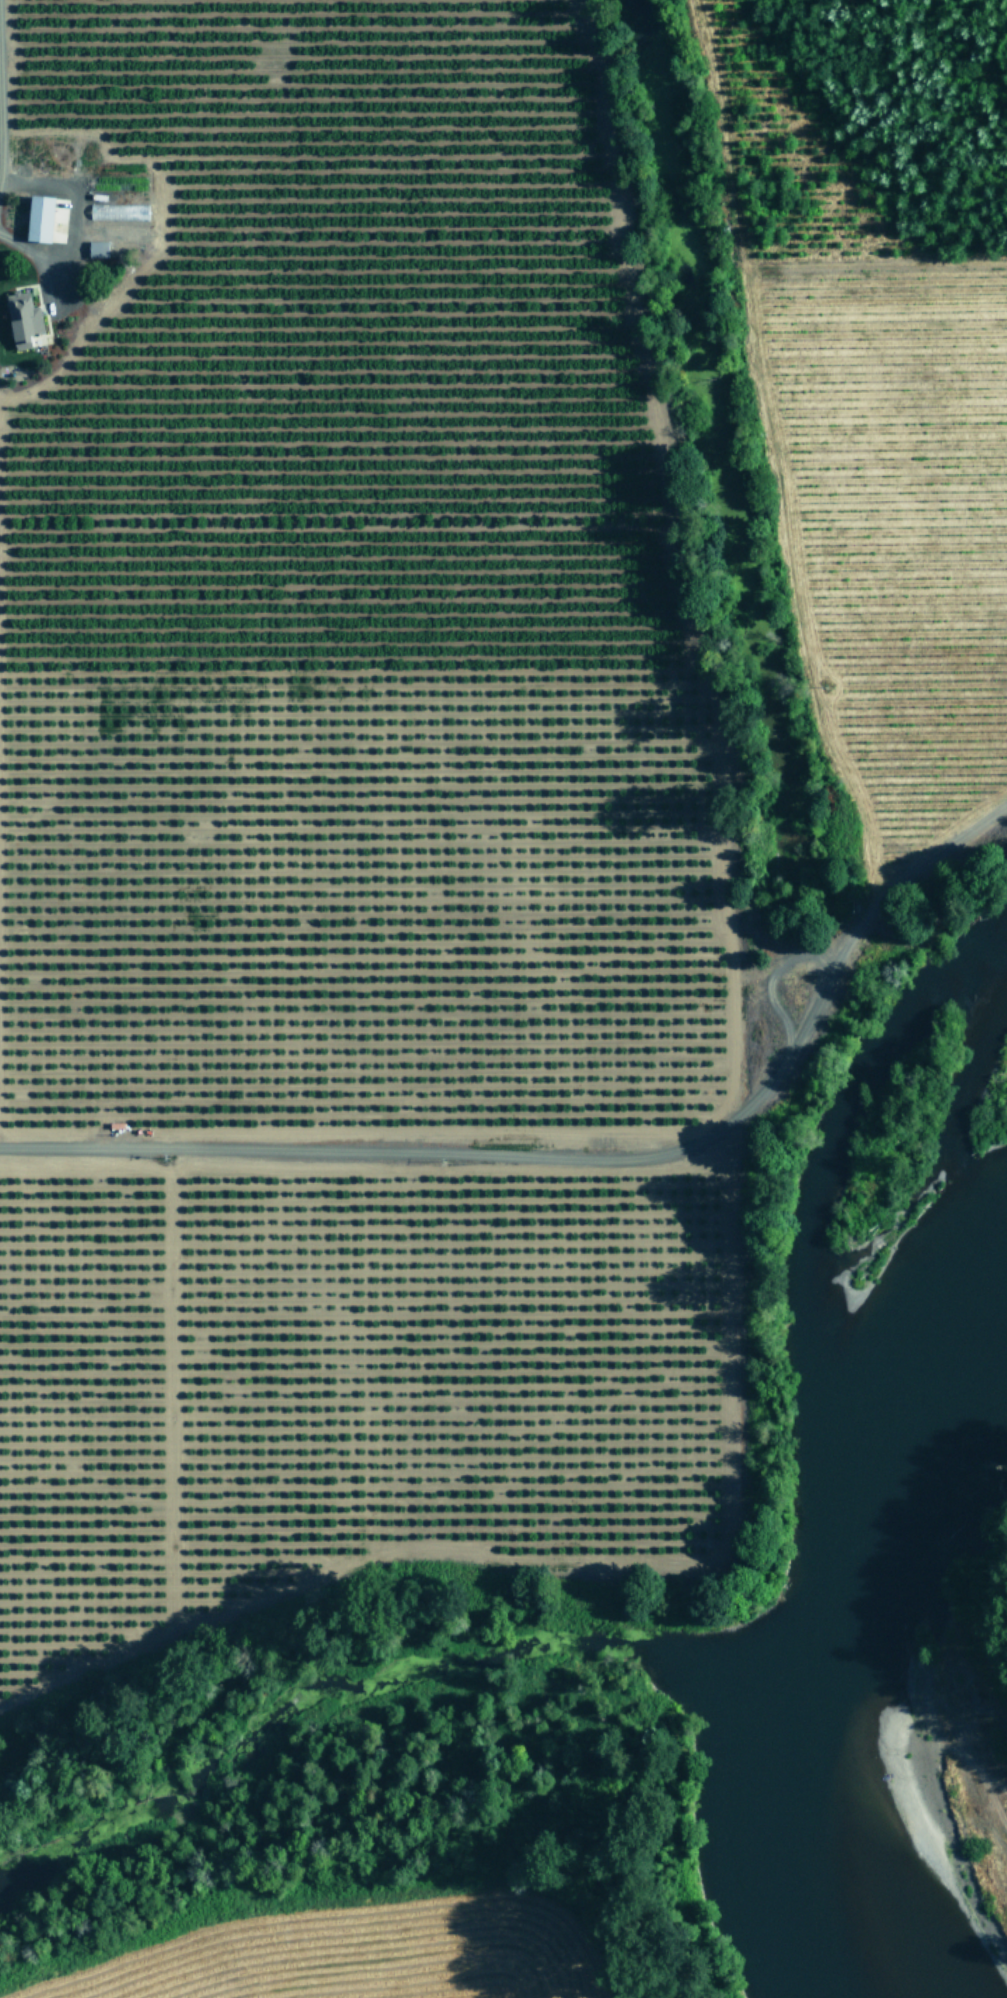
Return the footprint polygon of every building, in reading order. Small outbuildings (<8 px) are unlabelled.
[(51,196),(27,195),(25,241),(49,242),(51,196)] [(106,257),(106,241),(88,241),(88,257),(106,257)] [(43,332),(38,305),(29,307),(26,290),(3,295),(13,350),(30,347),(27,335),(43,332)]
